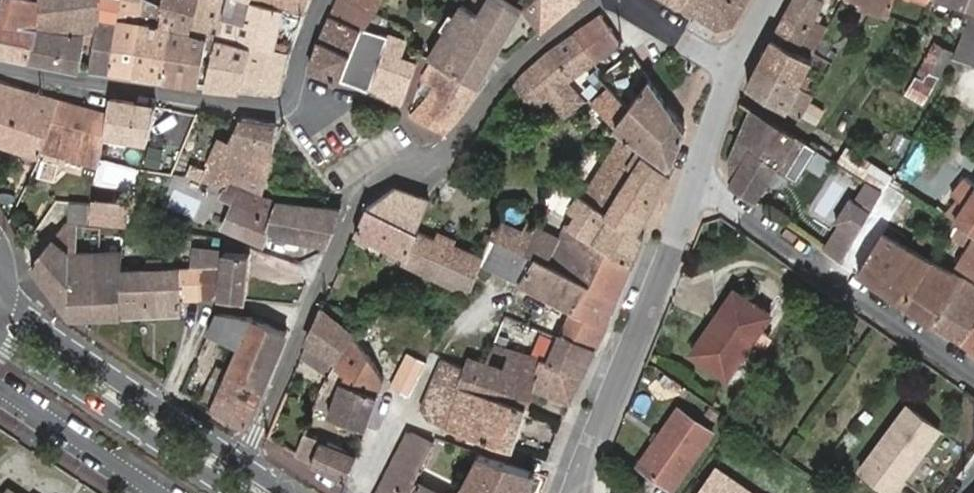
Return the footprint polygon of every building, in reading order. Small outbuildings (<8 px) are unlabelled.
[(37,0),(1,0),(0,3),(0,20),(33,28),(37,0)] [(96,0),(37,0),(33,28),(64,33),(96,27),(99,16),(93,15),(96,0)] [(93,15),(99,16),(118,19),(121,0),(96,0),(93,15)] [(129,73),(139,22),(144,0),(121,0),(118,19),(110,70),(129,73)] [(197,0),(163,0),(162,4),(157,25),(139,22),(129,73),(197,83),(206,38),(189,33),(197,0)] [(162,4),(153,0),(144,0),(139,22),(157,25),(162,4)] [(189,33),(206,38),(210,40),(216,43),(219,33),(226,0),(197,0),(189,33)] [(246,0),(226,0),(219,33),(251,44),(271,50),(271,49),(283,11),(246,0)] [(305,0),(266,0),(302,10),(305,0)] [(357,0),(336,0),(329,15),(359,27),(364,28),(375,8),(357,0)] [(430,55),(432,57),(478,82),(495,53),(520,11),(503,0),(486,0),(478,12),(460,3),(430,55)] [(528,2),(524,6),(540,27),(572,0),(530,0),(528,2)] [(743,0),(672,0),(716,28),(732,22),(743,0)] [(814,52),(825,33),(818,30),(824,20),(815,14),(823,0),(793,0),(772,37),(810,59),(814,52)] [(885,15),(890,6),(889,5),(874,0),(867,0),(863,7),(885,15)] [(966,6),(973,9),(973,0),(968,0),(966,6)] [(428,16),(431,9),(425,7),(422,13),(428,16)] [(973,64),(973,11),(955,58),(973,64)] [(359,27),(329,15),(320,35),(309,70),(339,80),(359,27)] [(385,35),(364,28),(359,27),(339,80),(402,103),(418,50),(411,47),(412,44),(409,42),(415,24),(395,15),(385,35)] [(89,66),(110,70),(118,19),(99,16),(96,27),(94,38),(89,66)] [(601,16),(577,33),(595,61),(621,43),(601,16)] [(0,20),(0,51),(28,57),(33,28),(0,20)] [(818,30),(825,33),(830,24),(824,20),(818,30)] [(94,38),(96,27),(64,33),(33,28),(28,57),(80,68),(85,38),(94,38)] [(577,33),(550,52),(568,80),(595,61),(577,33)] [(811,98),(814,93),(807,89),(812,78),(803,72),(810,59),(772,37),(758,65),(811,98)] [(916,74),(934,83),(951,51),(933,43),(916,74)] [(275,92),(287,54),(271,49),(271,50),(251,44),(241,88),(275,92)] [(568,80),(550,52),(524,75),(542,100),(562,84),(568,80)] [(631,53),(603,73),(600,75),(611,87),(629,108),(615,125),(614,126),(669,167),(684,131),(631,53)] [(436,86),(410,114),(445,133),(456,121),(478,82),(432,57),(422,78),(436,86)] [(811,98),(758,65),(747,86),(799,118),(801,116),(809,101),(811,98)] [(906,94),(923,103),(934,83),(916,74),(906,94)] [(542,100),(524,75),(515,87),(530,110),(542,100)] [(56,99),(42,95),(0,82),(0,140),(38,155),(41,149),(45,137),(56,99)] [(577,106),(569,95),(570,94),(562,84),(542,100),(559,121),(577,106)] [(629,108),(611,87),(595,101),(615,125),(629,108)] [(579,105),(570,94),(569,95),(577,106),(579,105)] [(132,101),(109,96),(106,114),(102,137),(124,141),(125,135),(147,140),(153,110),(131,106),(132,101)] [(97,165),(99,159),(102,137),(106,114),(56,99),(45,137),(41,149),(97,165)] [(154,105),(132,101),(131,106),(153,110),(154,105)] [(823,110),(809,101),(801,116),(815,124),(823,110)] [(800,181),(820,150),(753,108),(749,106),(724,159),(735,187),(755,201),(778,166),(800,181)] [(260,192),(272,124),(241,119),(229,142),(220,138),(207,162),(194,156),(185,179),(194,181),(201,183),(223,190),(225,187),(227,186),(230,182),(233,179),(260,192)] [(886,191),(892,181),(893,179),(845,150),(838,162),(867,179),(886,191)] [(657,200),(670,175),(666,172),(642,153),(627,176),(657,200)] [(560,179),(551,191),(576,212),(569,225),(632,264),(644,235),(639,231),(657,200),(627,176),(606,211),(560,179)] [(188,192),(194,181),(185,179),(182,189),(188,192)] [(886,191),(867,179),(856,200),(848,196),(835,219),(843,223),(828,250),(843,260),(866,222),(871,215),(878,204),(880,200),(886,191)] [(957,203),(965,208),(957,219),(973,231),(973,185),(966,180),(952,200),(957,203)] [(886,210),(902,187),(892,181),(886,191),(880,200),(878,204),(886,210)] [(324,243),(339,209),(302,205),(266,199),(230,182),(227,186),(225,187),(223,190),(221,194),(233,201),(223,225),(264,242),(267,234),(324,243)] [(404,255),(416,229),(428,200),(392,189),(366,208),(355,234),(404,255)] [(69,203),(67,221),(85,222),(86,205),(69,203)] [(957,203),(947,218),(952,222),(954,219),(957,219),(965,208),(957,203)] [(127,205),(97,204),(97,220),(127,222),(127,205)] [(522,254),(538,227),(502,210),(490,239),(522,254)] [(885,231),(888,226),(871,215),(866,222),(884,233),(885,231)] [(163,267),(200,267),(202,249),(205,223),(166,218),(164,258),(163,267)] [(859,272),(884,233),(866,222),(843,260),(859,272)] [(559,237),(538,227),(522,254),(490,239),(483,257),(481,265),(571,312),(557,340),(543,335),(533,358),(582,375),(583,376),(595,348),(598,348),(632,264),(569,225),(567,224),(559,237)] [(68,314),(71,315),(70,253),(99,253),(99,227),(63,225),(32,263),(68,314)] [(481,265),(483,257),(435,237),(416,229),(404,255),(401,264),(469,294),(480,271),(478,270),(481,265)] [(905,305),(935,261),(885,231),(884,233),(859,272),(905,305)] [(927,239),(917,233),(913,240),(922,246),(927,239)] [(958,266),(973,275),(973,238),(958,266)] [(219,266),(218,296),(223,295),(244,298),(248,254),(202,249),(200,267),(219,266)] [(122,314),(122,269),(121,253),(99,253),(70,253),(71,315),(122,314)] [(179,298),(200,297),(200,267),(163,267),(164,258),(147,258),(147,268),(122,269),(122,314),(179,312),(179,298)] [(965,279),(935,261),(905,305),(931,324),(965,279)] [(200,297),(218,296),(219,266),(200,267),(200,297)] [(973,330),(973,284),(965,279),(931,324),(962,346),(973,330)] [(771,315),(738,292),(716,322),(712,320),(691,351),(727,377),(771,315)] [(398,303),(386,297),(381,310),(391,315),(398,303)] [(337,361),(353,335),(352,334),(322,308),(308,343),(337,361)] [(262,389),(287,331),(251,317),(229,372),(262,389)] [(962,346),(973,355),(973,330),(962,346)] [(316,403),(314,409),(366,427),(367,423),(366,422),(383,381),(353,335),(337,361),(329,374),(320,389),(316,403)] [(301,359),(329,374),(337,361),(308,343),(301,359)] [(460,385),(525,406),(531,388),(570,403),(583,376),(582,375),(533,358),(493,344),(484,362),(469,359),(466,367),(460,385)] [(429,419),(447,425),(460,385),(466,367),(442,360),(420,407),(429,419)] [(222,368),(204,403),(210,407),(246,426),(262,389),(229,372),(222,368)] [(447,425),(512,448),(525,406),(460,385),(447,425)] [(311,462),(321,443),(303,436),(314,409),(316,403),(287,391),(267,437),(311,462)] [(940,428),(908,406),(861,467),(893,490),(902,479),(900,477),(918,454),(920,455),(940,428)] [(713,433),(679,408),(639,464),(672,489),(713,433)] [(434,492),(414,483),(419,473),(429,477),(445,446),(438,443),(437,445),(410,433),(380,492),(434,492)] [(343,481),(356,457),(321,443),(311,462),(343,481)] [(480,453),(463,486),(476,492),(527,492),(535,472),(480,453)] [(716,470),(700,492),(749,492),(716,470)]
